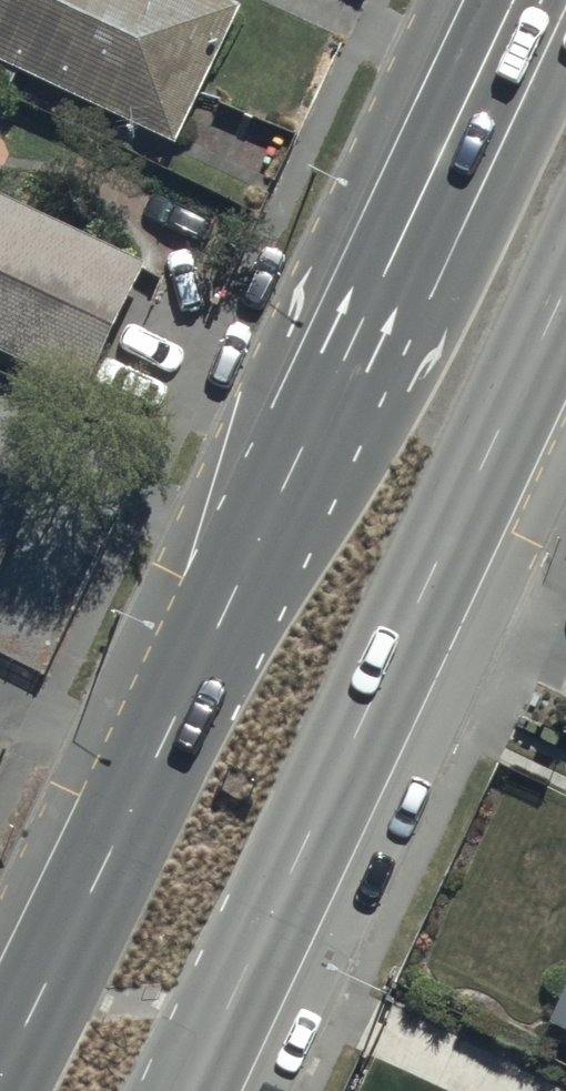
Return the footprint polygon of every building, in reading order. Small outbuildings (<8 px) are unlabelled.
[(173,148),(236,14),(206,0),(0,0),(0,66),(173,148)] [(85,397),(144,272),(0,204),(0,357),(85,397)] [(32,507),(0,492),(0,576),(32,507)] [(550,1036),(565,1043),(565,1000),(550,1036)]
